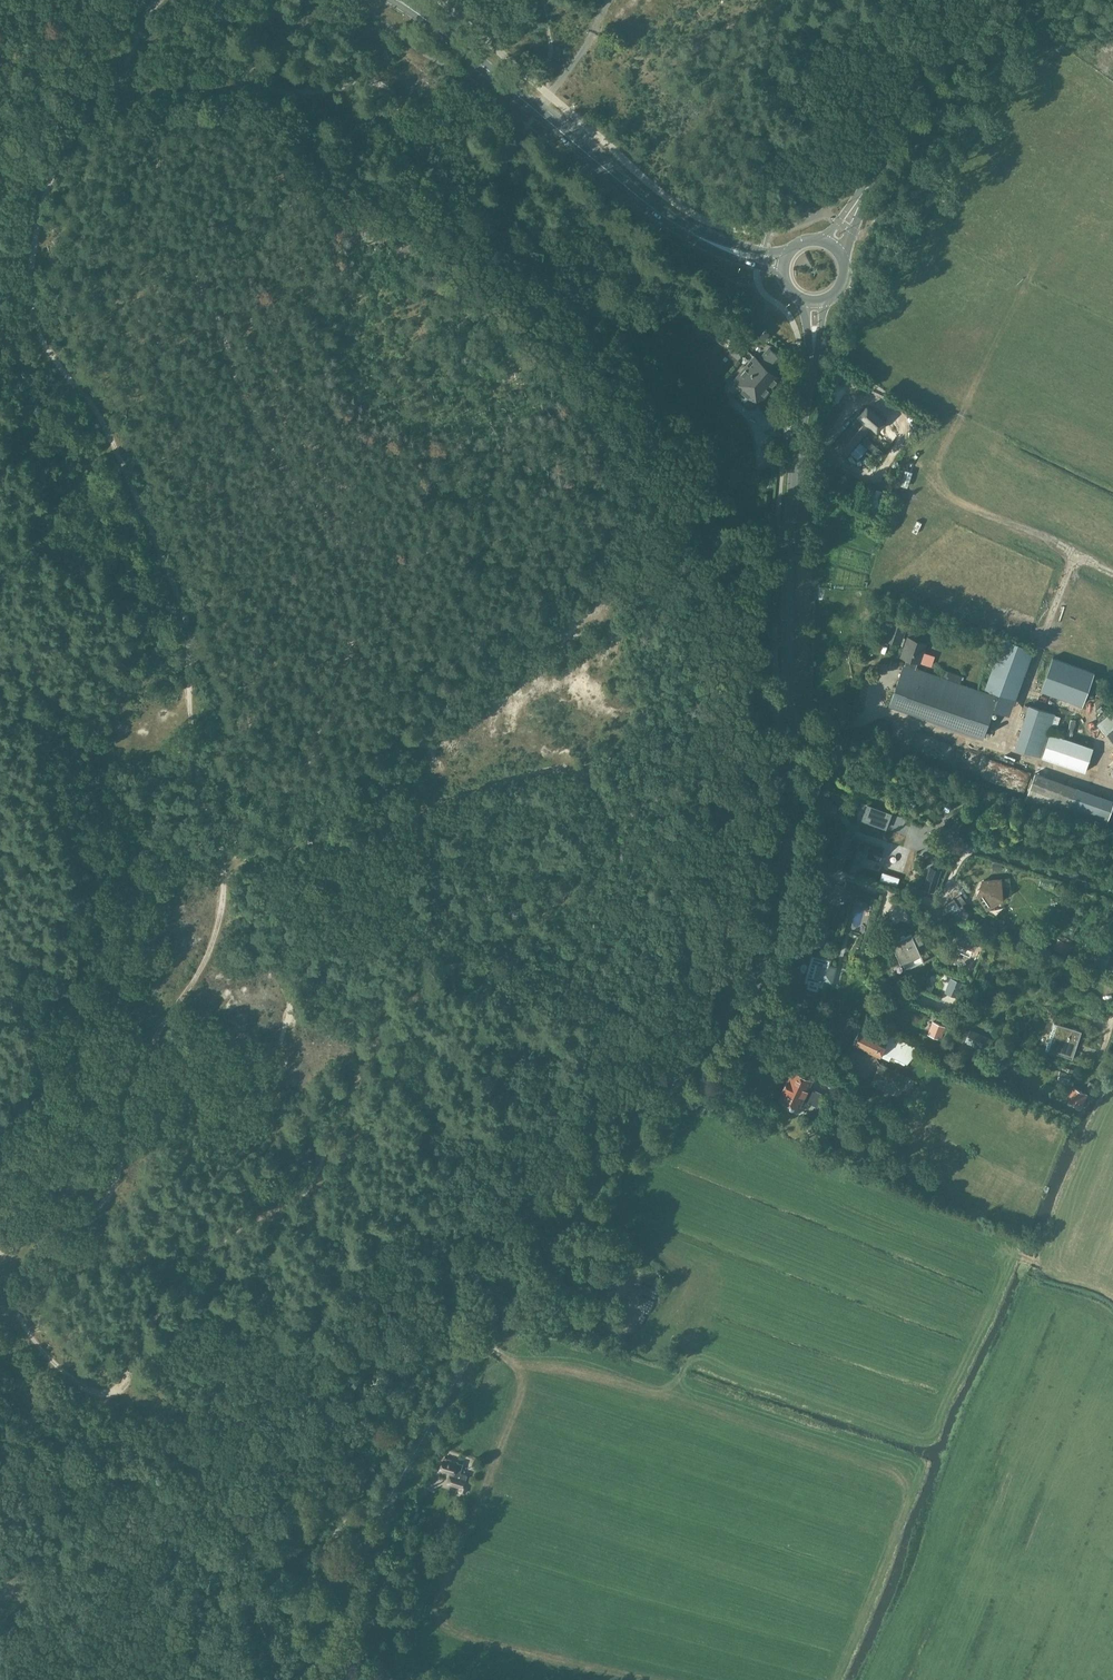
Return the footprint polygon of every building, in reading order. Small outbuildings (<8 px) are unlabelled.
[(936,153),(931,160),(939,165),(944,158),(936,153)] [(897,233),(902,225),(896,222),(891,230),(897,233)] [(766,331),(764,334),(760,338),(764,342),(770,335),(766,331)] [(738,351),(736,349),(730,354),(738,361),(748,351),(743,346),(738,351)] [(755,357),(733,383),(740,390),(738,392),(757,408),(781,379),(776,375),(786,363),(770,349),(759,361),(755,357)] [(846,459),(851,453),(859,460),(867,450),(860,443),(872,429),(877,434),(887,422),(867,405),(857,416),(858,417),(832,447),(846,459)] [(716,418),(722,427),(730,422),(724,413),(716,418)] [(884,453),(865,437),(861,442),(880,458),(884,453)] [(884,492),(877,490),(870,488),(866,499),(863,511),(870,513),(869,514),(876,517),(884,492)] [(860,528),(876,532),(880,518),(863,514),(860,528)] [(985,692),(916,668),(918,663),(920,663),(921,662),(931,665),(934,656),(924,653),(927,644),(909,638),(908,640),(902,638),(906,627),(889,622),(883,639),(906,646),(906,648),(904,648),(901,657),(907,659),(905,664),(904,664),(889,706),(984,738),(993,710),(998,696),(985,692)] [(1009,716),(1033,650),(1004,639),(985,692),(998,696),(993,710),(1009,716)] [(1052,658),(1041,689),(1083,704),(1094,673),(1052,658)] [(941,676),(960,682),(962,675),(944,669),(941,676)] [(1016,748),(1041,757),(1056,714),(1030,706),(1016,748)] [(1112,751),(1112,728),(1102,736),(1112,751)] [(1042,758),(1085,772),(1093,747),(1050,733),(1042,758)] [(833,802),(846,811),(852,801),(839,793),(833,802)] [(868,806),(862,820),(886,829),(891,814),(868,806)] [(843,868),(849,870),(856,873),(862,856),(879,861),(881,854),(883,848),(866,842),(860,840),(853,838),(852,839),(845,836),(838,856),(846,858),(843,868)] [(930,867),(923,888),(934,892),(941,871),(930,867)] [(1001,879),(983,880),(977,895),(987,910),(993,905),(999,901),(1002,894),(1001,879)] [(968,913),(962,905),(960,907),(954,899),(944,906),(943,909),(965,920),(968,913)] [(918,910),(908,905),(905,911),(915,916),(918,910)] [(808,941),(821,948),(831,930),(818,923),(808,941)] [(891,943),(901,963),(920,954),(916,946),(923,943),(919,935),(913,938),(911,934),(891,943)] [(1069,944),(1062,941),(1058,950),(1065,953),(1069,944)] [(958,958),(977,965),(982,952),(977,950),(978,946),(968,942),(967,945),(964,944),(958,958)] [(803,983),(807,984),(806,988),(818,991),(819,987),(823,988),(825,982),(832,984),(837,967),(830,965),(831,959),(811,954),(808,964),(805,963),(804,963),(803,963),(802,964),(801,964),(800,966),(800,967),(800,969),(801,970),(802,971),(803,972),(806,973),(803,983)] [(1062,960),(1059,970),(1079,978),(1082,968),(1062,960)] [(944,992),(963,999),(968,985),(950,978),(944,992)] [(915,989),(913,995),(920,998),(923,992),(915,989)] [(927,1034),(941,1039),(946,1027),(932,1021),(927,1034)] [(861,1023),(859,1028),(859,1029),(852,1043),(880,1057),(880,1056),(890,1061),(891,1057),(907,1064),(920,1049),(890,1035),(889,1037),(861,1023)] [(1054,1023),(1045,1050),(1048,1050),(1072,1058),(1081,1031),(1057,1023),(1054,1023)] [(956,1026),(951,1039),(964,1044),(965,1042),(988,1052),(994,1040),(970,1030),(969,1032),(956,1026)] [(903,1090),(904,1090),(909,1092),(915,1081),(909,1078),(910,1077),(880,1063),(874,1076),(870,1084),(898,1098),(902,1089),(903,1090)] [(1056,1069),(1054,1077),(1057,1078),(1057,1080),(1069,1083),(1074,1085),(1075,1080),(1071,1079),(1072,1074),(1074,1075),(1075,1070),(1066,1068),(1065,1069),(1061,1068),(1060,1071),(1060,1070),(1056,1069)] [(823,1093),(816,1090),(808,1087),(812,1079),(794,1070),(789,1080),(786,1080),(783,1087),(785,1088),(779,1099),(781,1102),(788,1105),(791,1104),(798,1108),(802,1099),(818,1106),(823,1093)] [(1067,1101),(1074,1104),(1074,1107),(1080,1110),(1087,1095),(1073,1088),(1067,1101)] [(458,1462),(457,1464),(444,1460),(440,1470),(451,1474),(448,1484),(461,1488),(460,1491),(466,1493),(469,1482),(461,1479),(466,1480),(468,1475),(460,1473),(463,1464),(458,1462)] [(364,1679),(367,1679),(370,1667),(357,1664),(354,1678),(364,1679)]
